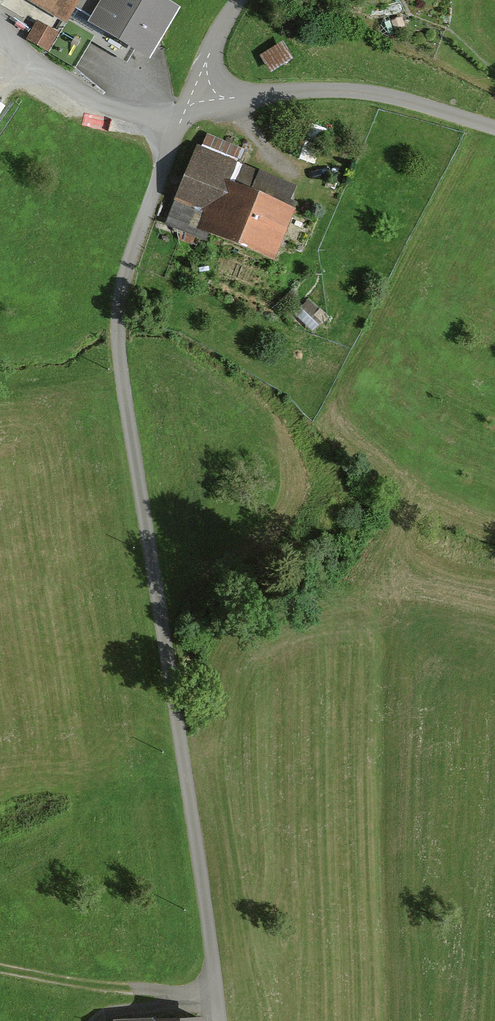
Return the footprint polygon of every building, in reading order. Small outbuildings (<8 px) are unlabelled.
[(146,67),(180,12),(160,0),(36,0),(146,67)] [(28,41),(52,52),(61,30),(37,19),(28,41)] [(251,155),(207,139),(174,224),(271,261),(292,204),(240,184),(251,155)]
